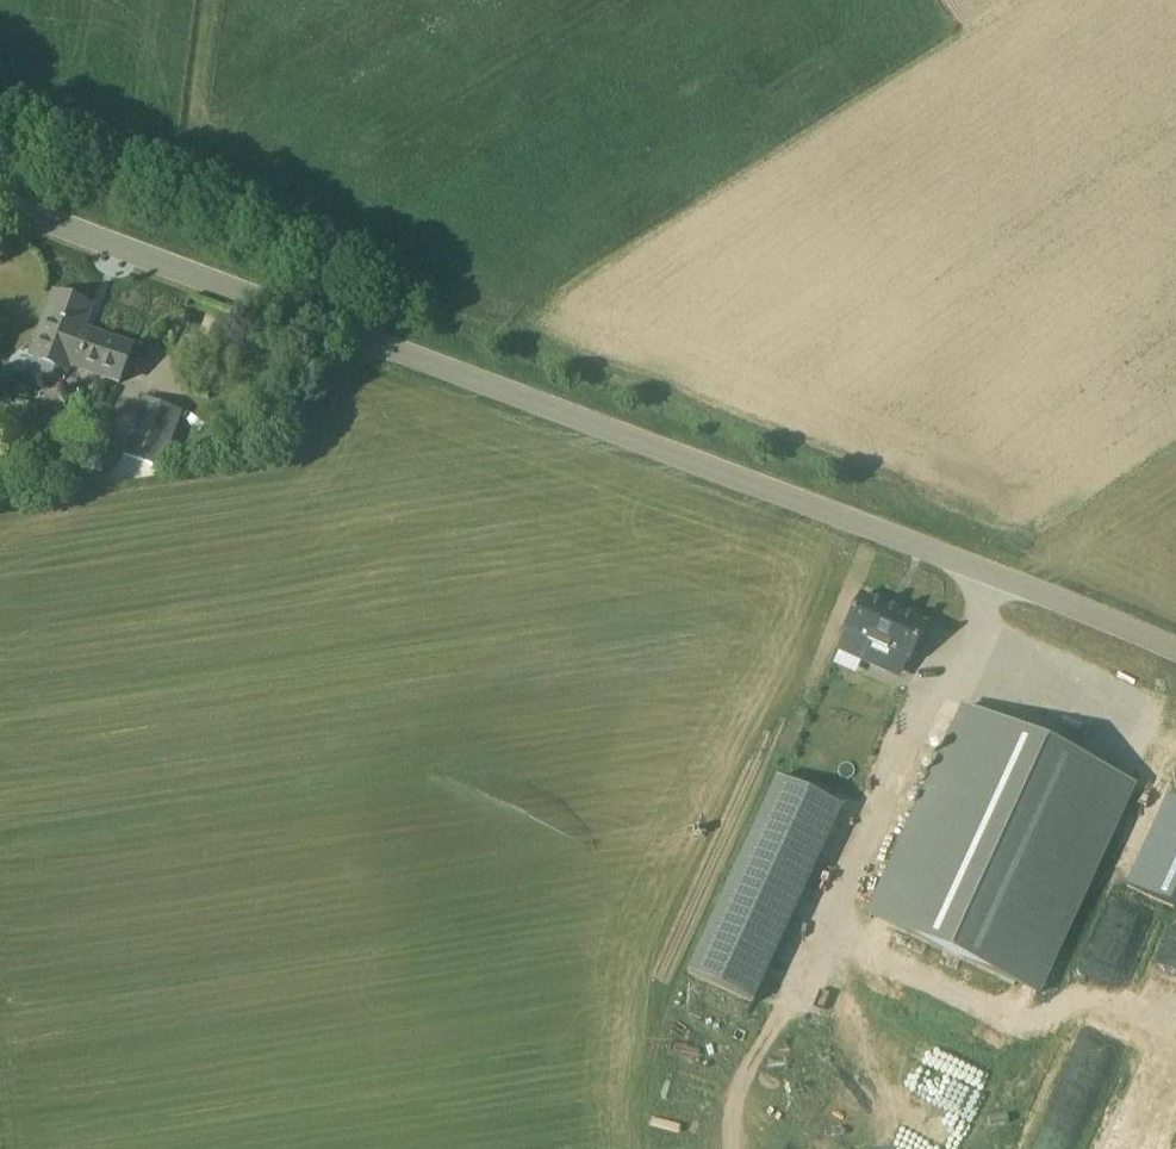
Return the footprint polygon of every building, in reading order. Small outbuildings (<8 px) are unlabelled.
[(91,307),(56,294),(31,359),(58,369),(62,360),(121,382),(133,348),(93,333),(91,337),(82,333),(91,307)] [(181,413),(144,400),(125,454),(162,468),(181,413)] [(927,625),(862,596),(845,633),(870,644),(862,660),(887,672),(895,655),(910,662),(927,625)] [(1021,732),(967,707),(870,919),(1036,995),(1133,784),(1028,735),(1030,731),(1023,728),(1021,732)] [(777,777),(777,778),(776,779),(688,971),(755,1002),(844,807),(777,777)] [(1127,886),(1175,909),(1175,800),(1167,796),(1127,886)] [(720,1094),(726,1068),(658,1053),(652,1079),(720,1094)]
